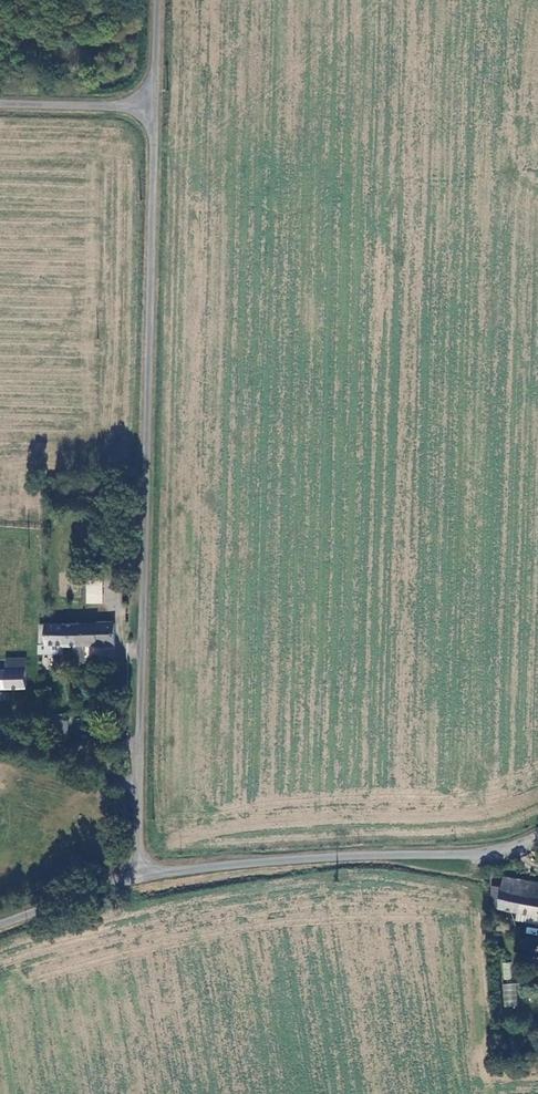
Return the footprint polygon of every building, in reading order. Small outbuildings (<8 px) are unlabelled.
[(88,580),(88,604),(101,605),(102,580),(88,580)] [(116,624),(76,625),(76,645),(75,663),(82,663),(82,651),(81,645),(115,644),(116,624)] [(76,625),(39,626),(39,645),(63,645),(76,645),(76,625)] [(27,690),(26,660),(6,661),(7,691),(27,690)] [(69,718),(50,717),(55,731),(68,732),(69,718)] [(508,874),(506,885),(496,883),(496,895),(497,895),(496,904),(515,908),(524,910),(537,913),(537,880),(508,874)] [(524,910),(523,918),(537,921),(537,913),(524,910)] [(503,980),(512,979),(510,961),(501,962),(503,980)] [(516,983),(503,984),(503,1007),(517,1006),(516,983)]
